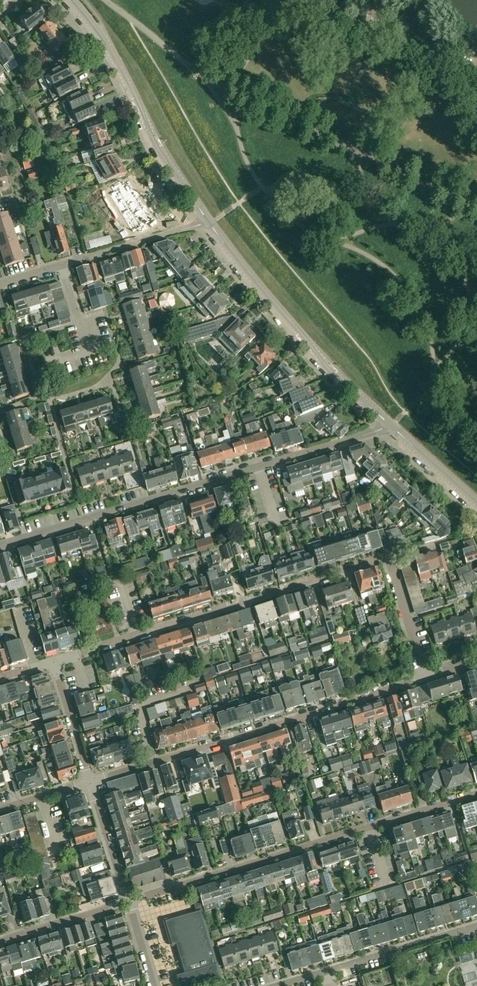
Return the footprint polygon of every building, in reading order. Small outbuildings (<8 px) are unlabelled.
[(30,31),(46,19),(37,8),(33,12),(32,11),(26,16),(26,17),(22,20),(30,31)] [(40,32),(45,38),(42,41),(47,47),(48,46),(53,53),(67,43),(61,35),(59,36),(50,24),(40,32)] [(14,37),(9,42),(15,52),(22,49),(14,37)] [(4,67),(14,60),(4,45),(0,48),(0,47),(0,61),(4,67)] [(55,59),(60,65),(60,66),(73,56),(68,50),(55,59)] [(43,78),(48,90),(74,77),(71,71),(69,72),(66,67),(43,78)] [(77,83),(74,77),(48,90),(54,102),(77,90),(75,84),(77,83)] [(24,85),(20,78),(13,82),(17,90),(24,85)] [(22,87),(16,91),(22,103),(29,98),(22,87)] [(62,103),(67,115),(93,103),(90,97),(88,98),(85,92),(62,103)] [(96,109),(93,103),(67,115),(72,127),(96,116),(93,110),(96,109)] [(29,116),(36,112),(34,106),(26,109),(29,116)] [(102,121),(85,126),(89,138),(106,132),(102,121)] [(55,132),(51,123),(38,128),(41,137),(55,132)] [(81,133),(79,129),(71,131),(62,134),(64,139),(73,136),(81,133)] [(89,138),(92,149),(110,143),(106,132),(89,138)] [(96,160),(114,155),(112,149),(112,147),(111,145),(110,144),(110,143),(92,149),(81,153),(84,164),(89,162),(95,161),(96,160)] [(96,160),(95,161),(98,167),(96,168),(98,173),(120,166),(118,162),(119,161),(117,157),(115,157),(114,156),(96,162),(96,160)] [(22,161),(25,170),(34,168),(31,159),(22,161)] [(0,171),(0,191),(10,188),(2,162),(0,163),(0,168),(1,170),(0,171)] [(120,166),(98,173),(101,178),(104,177),(107,182),(126,176),(126,175),(126,173),(124,169),(122,169),(120,166)] [(28,173),(30,181),(30,182),(39,179),(36,170),(28,173)] [(135,190),(129,181),(122,185),(120,181),(111,187),(113,190),(109,193),(115,203),(135,190)] [(64,187),(67,194),(79,190),(76,183),(64,187)] [(121,213),(141,200),(139,196),(139,194),(137,191),(135,190),(115,203),(121,213)] [(60,213),(68,210),(64,195),(55,198),(56,200),(58,208),(60,213)] [(38,197),(32,199),(34,206),(40,204),(38,197)] [(46,212),(58,208),(56,200),(44,204),(46,212)] [(127,223),(147,210),(148,208),(146,205),(144,204),(141,200),(121,213),(127,223)] [(147,210),(127,223),(133,233),(137,230),(139,232),(141,233),(149,228),(147,224),(153,220),(147,210)] [(20,222),(18,218),(14,219),(15,221),(12,222),(9,212),(0,215),(0,228),(20,222)] [(63,225),(61,217),(53,220),(55,227),(63,225)] [(16,236),(13,227),(17,226),(17,227),(21,225),(20,222),(0,228),(0,241),(16,236)] [(117,233),(125,228),(122,222),(114,226),(117,233)] [(51,231),(51,232),(45,234),(48,245),(51,245),(53,252),(58,250),(59,255),(69,252),(62,228),(51,231)] [(86,241),(88,249),(109,243),(107,235),(86,241)] [(2,254),(27,246),(26,242),(22,244),(22,245),(19,246),(16,236),(0,241),(0,248),(2,254)] [(42,255),(37,237),(30,239),(35,257),(42,255)] [(154,246),(163,257),(176,247),(173,244),(173,242),(168,240),(168,242),(154,246)] [(6,266),(24,261),(21,251),(24,250),(24,251),(28,250),(27,246),(2,254),(6,266)] [(163,257),(171,266),(183,257),(179,252),(181,251),(177,247),(176,248),(176,247),(163,257)] [(145,265),(140,251),(139,251),(139,250),(134,251),(135,252),(131,254),(138,278),(144,276),(141,266),(145,265)] [(143,252),(146,263),(151,262),(148,250),(143,252)] [(133,279),(138,278),(131,254),(127,255),(127,253),(122,254),(123,256),(122,256),(126,271),(130,269),(133,279)] [(171,266),(178,275),(190,265),(187,261),(188,260),(185,256),(183,257),(171,266)] [(119,257),(109,260),(115,280),(116,283),(126,280),(119,257)] [(99,263),(104,279),(105,283),(115,280),(109,260),(99,263)] [(146,263),(149,274),(155,272),(152,262),(151,262),(146,263)] [(81,286),(88,285),(88,286),(90,285),(91,289),(87,290),(89,296),(87,296),(91,308),(92,307),(93,310),(107,306),(103,291),(95,264),(77,270),(81,286)] [(178,275),(184,282),(200,277),(198,275),(194,270),(195,269),(192,265),(191,266),(190,265),(178,275)] [(149,274),(152,284),(158,282),(155,272),(149,274)] [(204,281),(200,277),(184,282),(177,284),(178,289),(180,289),(192,301),(196,305),(200,302),(213,291),(208,285),(208,284),(206,281),(204,281)] [(60,282),(48,286),(50,291),(62,288),(60,282)] [(48,286),(36,289),(41,305),(53,301),(52,297),(50,291),(48,286)] [(63,293),(62,288),(50,291),(52,297),(63,293)] [(36,289),(24,293),(28,309),(41,305),(36,289)] [(107,306),(113,304),(109,290),(103,291),(107,306)] [(134,298),(143,296),(141,290),(132,292),(134,298)] [(214,292),(213,291),(200,302),(196,305),(206,317),(210,314),(215,318),(228,305),(222,299),(221,300),(218,296),(218,294),(216,292),(214,292)] [(121,302),(134,298),(132,292),(119,296),(121,302)] [(28,309),(24,293),(12,297),(18,318),(30,315),(28,309)] [(65,299),(63,293),(52,297),(53,301),(53,303),(65,299)] [(67,305),(65,299),(53,303),(55,309),(67,305)] [(126,319),(144,313),(146,313),(144,306),(142,307),(140,299),(122,305),(126,319)] [(68,311),(67,305),(55,309),(57,314),(68,311)] [(70,317),(68,311),(57,314),(59,320),(70,317)] [(126,319),(130,332),(150,326),(148,319),(146,320),(144,313),(126,319)] [(238,320),(237,320),(232,315),(228,317),(181,331),(184,344),(222,332),(224,334),(219,339),(235,356),(255,337),(249,331),(249,330),(244,325),(244,326),(238,320)] [(72,322),(70,317),(59,320),(59,322),(60,326),(72,322)] [(19,341),(14,322),(7,324),(12,343),(19,341)] [(23,337),(36,333),(34,326),(21,330),(23,337)] [(130,332),(134,345),(154,340),(152,334),(150,334),(148,327),(150,326),(130,332)] [(154,340),(134,345),(138,359),(158,354),(156,347),(154,347),(152,340),(154,340)] [(252,358),(256,363),(269,351),(264,345),(259,350),(256,347),(245,358),(248,361),(252,358)] [(4,364),(4,363),(20,358),(16,346),(0,350),(3,360),(0,361),(0,365),(4,364)] [(260,367),(257,370),(260,374),(272,362),(270,360),(274,356),(269,351),(256,363),(260,367)] [(8,376),(7,375),(23,370),(20,358),(4,363),(4,364),(7,372),(0,374),(0,378),(8,376)] [(130,371),(133,383),(149,379),(148,377),(146,370),(155,367),(154,363),(144,366),(145,367),(130,371)] [(276,381),(279,383),(296,377),(283,365),(270,377),(275,382),(276,381)] [(2,391),(12,388),(11,387),(27,382),(23,370),(7,375),(8,376),(10,384),(1,387),(2,391)] [(233,381),(231,377),(227,371),(221,375),(225,380),(227,384),(233,381)] [(133,383),(137,396),(152,391),(152,390),(149,382),(159,379),(158,375),(148,377),(149,379),(133,383)] [(281,396),(283,395),(305,387),(301,383),(301,380),(299,378),(297,378),(296,377),(279,383),(281,390),(279,391),(281,396)] [(239,390),(233,381),(227,384),(233,393),(234,393),(238,390),(239,390)] [(31,394),(27,382),(11,387),(12,388),(13,394),(9,395),(11,400),(31,394)] [(252,391),(258,390),(254,383),(249,386),(252,391)] [(137,396),(141,408),(156,403),(155,402),(153,394),(163,391),(161,387),(152,390),(152,391),(137,396)] [(280,407),(281,409),(282,409),(286,408),(290,406),(298,403),(314,397),(310,392),(310,390),(308,388),(306,388),(305,387),(283,395),(288,394),(290,400),(288,401),(289,403),(280,407)] [(314,397),(298,403),(297,410),(294,411),(296,417),(321,408),(323,407),(319,402),(319,400),(317,397),(315,397),(314,397)] [(109,398),(96,401),(101,417),(102,416),(110,414),(113,423),(117,422),(114,412),(113,412),(109,398)] [(144,420),(160,416),(157,406),(166,403),(165,399),(155,402),(156,403),(141,408),(144,420)] [(96,401),(84,405),(89,420),(90,420),(98,418),(101,427),(105,426),(102,416),(101,417),(96,401)] [(211,412),(220,409),(218,401),(208,404),(211,412)] [(84,405),(72,409),(77,424),(78,424),(86,421),(89,431),(93,429),(90,420),(89,420),(84,405)] [(26,408),(6,415),(10,427),(25,422),(23,415),(28,414),(26,408)] [(283,411),(287,415),(290,417),(286,408),(282,409),(282,411),(283,411)] [(321,408),(296,417),(293,418),(296,427),(297,427),(298,427),(298,428),(313,422),(316,426),(321,431),(324,428),(331,435),(334,433),(340,439),(342,438),(348,432),(348,428),(345,426),(341,426),(329,413),(325,416),(321,408)] [(60,412),(64,428),(74,425),(77,434),(81,433),(78,424),(77,424),(72,409),(60,412)] [(186,415),(188,422),(198,419),(196,412),(186,415)] [(254,412),(242,417),(244,424),(256,419),(254,412)] [(174,426),(172,419),(171,417),(161,420),(163,429),(174,426)] [(172,419),(174,426),(175,429),(178,428),(177,425),(181,423),(179,417),(172,419)] [(149,425),(150,425),(153,437),(161,434),(160,430),(163,429),(161,421),(149,425)] [(10,427),(13,439),(29,435),(25,422),(10,427)] [(258,436),(254,422),(249,424),(257,451),(269,447),(265,434),(258,436)] [(303,443),(297,427),(296,427),(291,429),(289,422),(285,423),(286,425),(293,446),(303,443)] [(276,425),(279,433),(284,449),(293,446),(286,425),(285,423),(277,426),(276,425)] [(245,425),(247,431),(246,432),(249,439),(242,441),(246,454),(257,451),(249,424),(245,425)] [(149,425),(142,427),(145,437),(151,435),(149,425)] [(275,452),(284,449),(279,433),(276,425),(272,426),(274,434),(269,436),(275,452)] [(235,458),(246,454),(242,441),(237,443),(235,436),(234,435),(232,429),(227,431),(235,458)] [(224,461),(235,458),(227,431),(223,432),(225,438),(217,440),(224,461)] [(33,447),(29,435),(13,439),(17,451),(33,447)] [(207,444),(209,451),(213,465),(224,461),(217,440),(212,442),(210,436),(205,437),(207,444)] [(342,463),(347,477),(354,474),(351,462),(352,461),(356,465),(358,461),(363,466),(363,465),(364,466),(367,462),(366,461),(373,453),(362,442),(359,443),(352,449),(340,453),(342,463)] [(198,463),(194,450),(182,454),(189,478),(198,475),(195,464),(198,463)] [(198,454),(202,468),(213,465),(209,451),(198,454)] [(124,455),(117,457),(123,475),(137,471),(131,452),(124,454),(124,455)] [(363,466),(369,473),(374,468),(372,467),(380,460),(378,458),(379,456),(375,452),(373,454),(373,453),(366,461),(367,462),(364,466),(363,465),(363,466)] [(177,453),(172,455),(180,481),(189,478),(182,454),(178,455),(177,453)] [(332,454),(327,455),(332,473),(343,469),(338,453),(333,455),(332,454)] [(322,459),(317,460),(322,476),(332,473),(327,455),(322,457),(322,459)] [(104,460),(109,479),(123,475),(117,457),(117,456),(111,458),(111,459),(105,461),(104,460)] [(375,479),(387,466),(384,464),(384,461),(382,459),(380,460),(372,467),(374,468),(369,473),(371,475),(369,478),(372,482),(375,479)] [(91,464),(90,464),(96,483),(109,479),(104,460),(97,462),(97,463),(91,465),(91,464)] [(312,460),(306,462),(312,479),(314,485),(324,482),(322,476),(317,460),(313,461),(312,460)] [(302,465),(297,466),(304,488),(302,482),(312,479),(306,462),(302,463),(302,465)] [(157,471),(153,472),(157,488),(168,485),(162,468),(161,463),(156,465),(157,471)] [(161,463),(162,468),(168,485),(178,482),(172,464),(171,465),(169,466),(169,467),(163,469),(161,463)] [(77,469),(82,487),(96,483),(90,464),(83,466),(84,467),(77,469)] [(286,471),(291,484),(287,486),(289,493),(304,488),(297,466),(292,468),(291,467),(288,467),(287,469),(286,470),(286,471)] [(396,475),(387,466),(375,479),(377,480),(373,483),(381,491),(396,475)] [(141,469),(147,491),(157,488),(153,472),(147,474),(145,468),(141,469)] [(60,494),(71,491),(65,470),(54,473),(60,494)] [(44,476),(50,496),(60,494),(54,473),(44,476)] [(325,477),(328,484),(339,480),(336,473),(325,477)] [(386,489),(392,495),(404,483),(396,475),(381,491),(383,492),(386,489)] [(34,479),(40,499),(50,496),(44,476),(34,479)] [(16,495),(20,506),(31,503),(31,502),(24,482),(14,485),(12,479),(6,480),(11,497),(16,495)] [(24,482),(31,502),(40,499),(34,479),(24,482)] [(387,510),(390,513),(398,505),(402,501),(412,490),(404,483),(392,495),(397,499),(387,510)] [(214,491),(220,511),(228,509),(229,512),(235,510),(228,487),(221,489),(221,488),(215,490),(216,491),(214,491)] [(409,511),(412,508),(421,498),(412,490),(402,501),(398,505),(390,513),(390,514),(393,518),(400,511),(399,510),(405,504),(404,503),(405,502),(411,508),(409,511)] [(344,504),(353,502),(350,492),(341,495),(344,504)] [(212,498),(200,501),(208,528),(209,531),(213,530),(212,527),(213,527),(211,520),(212,520),(210,513),(216,511),(212,498)] [(234,501),(238,518),(252,514),(247,498),(242,499),(241,499),(234,501)] [(413,516),(417,520),(418,519),(430,507),(421,498),(412,508),(409,511),(414,515),(413,516)] [(332,507),(340,505),(338,499),(330,501),(332,507)] [(356,502),(359,513),(371,509),(368,499),(356,502)] [(380,502),(377,499),(374,502),(373,502),(372,504),(375,507),(380,502)] [(179,500),(169,503),(173,516),(174,516),(176,522),(175,522),(176,526),(186,522),(179,500)] [(332,507),(330,501),(330,500),(322,502),(325,510),(332,508),(332,507)] [(201,523),(202,523),(204,529),(208,528),(200,501),(188,505),(193,518),(199,516),(201,523)] [(158,507),(165,529),(176,526),(175,522),(176,522),(174,516),(173,516),(169,503),(158,507)] [(301,517),(311,514),(309,507),(299,510),(301,517)] [(417,520),(423,525),(425,530),(430,528),(441,517),(439,515),(430,507),(418,519),(417,520)] [(149,528),(151,535),(152,537),(156,536),(154,531),(161,529),(155,509),(154,510),(154,509),(149,510),(149,511),(145,512),(149,528)] [(336,511),(338,518),(347,516),(345,509),(336,511)] [(138,531),(149,528),(145,512),(140,514),(139,513),(134,514),(135,515),(134,516),(138,531)] [(324,515),(326,521),(334,518),(332,512),(324,515)] [(15,514),(3,517),(8,533),(13,531),(14,532),(17,531),(18,530),(19,530),(15,514)] [(248,525),(249,525),(259,522),(257,514),(246,518),(248,525)] [(321,514),(314,516),(318,529),(325,526),(321,514)] [(123,520),(129,538),(130,542),(134,541),(133,537),(139,535),(138,531),(134,516),(123,520)] [(423,543),(441,539),(448,535),(454,529),(445,521),(446,520),(443,516),(442,517),(441,517),(430,528),(436,534),(439,537),(435,538),(433,537),(422,539),(423,543)] [(311,526),(308,518),(300,521),(302,528),(311,526)] [(126,534),(122,519),(103,525),(109,545),(121,541),(120,536),(126,534)] [(398,528),(389,530),(386,531),(390,545),(405,540),(398,528)] [(382,529),(366,534),(370,551),(372,551),(376,550),(376,549),(381,547),(387,545),(382,529)] [(87,530),(77,533),(83,553),(88,551),(87,547),(92,545),(87,530)] [(353,532),(355,538),(360,554),(365,552),(366,553),(370,552),(370,551),(366,534),(359,536),(357,530),(353,532)] [(341,535),(343,541),(348,558),(349,557),(349,558),(353,557),(353,556),(360,554),(355,538),(353,538),(351,532),(341,535)] [(56,539),(61,555),(81,549),(82,553),(83,553),(77,533),(56,539)] [(239,545),(239,544),(235,533),(228,535),(232,547),(239,545)] [(195,541),(198,551),(214,547),(210,536),(195,541)] [(321,543),(327,564),(329,563),(329,564),(333,563),(333,562),(337,561),(330,539),(326,540),(328,546),(323,547),(321,543)] [(331,539),(330,539),(337,561),(343,559),(343,560),(347,559),(347,558),(348,558),(343,541),(338,543),(336,539),(332,541),(331,539)] [(476,552),(473,539),(463,542),(466,549),(457,552),(459,558),(464,557),(467,564),(476,561),(476,552)] [(45,542),(40,544),(45,561),(56,557),(51,541),(49,541),(48,540),(45,541),(45,542)] [(451,551),(448,542),(439,545),(442,554),(451,551)] [(34,546),(29,547),(34,564),(45,561),(40,544),(39,544),(37,543),(35,544),(34,546)] [(221,546),(226,561),(234,558),(229,543),(221,546)] [(327,564),(321,543),(310,546),(317,567),(323,565),(323,566),(327,565),(327,564)] [(239,545),(232,547),(232,548),(235,557),(241,555),(240,550),(242,550),(240,545),(239,545)] [(182,546),(175,548),(169,549),(172,560),(177,558),(185,556),(182,546)] [(198,553),(196,546),(184,549),(183,546),(182,546),(185,556),(198,553)] [(18,550),(23,567),(26,576),(37,573),(34,564),(29,547),(24,549),(23,548),(20,549),(19,550),(18,550)] [(158,554),(157,554),(159,563),(168,561),(172,560),(169,549),(158,552),(158,554)] [(304,551),(299,552),(305,571),(315,568),(315,567),(310,554),(305,555),(304,551)] [(299,552),(290,555),(292,560),(296,574),(305,571),(299,552)] [(437,576),(442,575),(435,552),(425,555),(429,571),(435,570),(437,576)] [(148,559),(150,565),(159,563),(157,553),(152,554),(152,557),(148,559)] [(0,556),(0,566),(6,586),(11,584),(10,583),(17,581),(8,554),(0,556)] [(292,560),(282,563),(287,577),(296,574),(292,560),(290,555),(292,560)] [(432,578),(429,571),(425,555),(414,559),(421,581),(432,578)] [(188,558),(187,558),(190,565),(191,569),(194,569),(192,563),(199,561),(198,556),(188,558)] [(275,581),(270,566),(272,566),(269,557),(268,557),(266,557),(264,557),(262,557),(260,559),(259,561),(259,563),(260,565),(261,566),(256,568),(261,586),(268,583),(269,585),(274,583),(273,582),(275,581)] [(271,558),(278,580),(287,577),(282,563),(275,565),(273,557),(271,558)] [(144,558),(135,561),(138,567),(137,567),(138,569),(141,568),(141,567),(150,565),(146,558),(144,558)] [(168,561),(168,562),(170,570),(170,571),(178,569),(177,566),(179,566),(177,561),(178,560),(177,558),(172,560),(168,561)] [(187,558),(178,560),(177,561),(179,566),(180,568),(190,565),(187,558)] [(399,563),(401,569),(412,565),(411,559),(399,563)] [(129,570),(137,567),(138,567),(135,561),(134,561),(135,562),(127,564),(129,570)] [(170,570),(168,562),(161,564),(164,572),(170,570)] [(218,562),(213,564),(217,577),(218,577),(223,594),(234,591),(228,574),(222,575),(218,562)] [(206,572),(214,597),(223,594),(218,577),(217,577),(213,564),(208,565),(210,570),(206,572)] [(242,572),(243,574),(248,590),(249,589),(250,591),(255,589),(254,588),(261,586),(256,568),(254,568),(253,564),(248,566),(249,569),(242,572)] [(401,569),(403,574),(414,571),(412,565),(401,569)] [(455,570),(460,581),(453,583),(454,586),(466,582),(466,584),(470,583),(476,579),(476,569),(471,572),(468,566),(455,570)] [(377,588),(384,586),(378,569),(376,569),(372,570),(372,571),(367,573),(376,603),(377,603),(373,591),(378,589),(377,588)] [(135,574),(137,582),(142,581),(141,577),(150,575),(149,570),(135,574)] [(92,583),(101,580),(107,578),(105,571),(90,576),(92,583)] [(403,574),(404,580),(416,577),(414,571),(403,574)] [(356,576),(355,576),(362,599),(368,597),(370,605),(376,603),(367,573),(362,574),(361,573),(357,575),(356,576)] [(404,580),(406,586),(418,583),(416,577),(404,580)] [(64,578),(52,582),(55,593),(61,591),(67,589),(65,583),(64,578)] [(80,578),(65,583),(67,589),(67,590),(71,589),(82,586),(83,586),(81,579),(80,578)] [(197,589),(202,605),(208,604),(208,603),(208,602),(212,601),(205,578),(200,579),(195,581),(197,589)] [(470,583),(466,584),(466,582),(454,586),(457,597),(456,598),(457,601),(464,599),(463,595),(464,595),(465,598),(472,596),(469,587),(473,586),(476,584),(476,579),(470,583)] [(175,587),(170,588),(169,589),(169,588),(166,588),(164,582),(163,583),(172,613),(175,612),(175,613),(176,613),(177,613),(180,612),(181,612),(181,611),(181,610),(182,610),(182,611),(175,587)] [(164,599),(158,601),(163,617),(168,616),(169,616),(169,615),(169,614),(172,613),(163,583),(159,584),(162,591),(164,599)] [(190,583),(185,584),(192,607),(194,606),(194,607),(195,607),(202,605),(197,589),(192,590),(190,583)] [(348,583),(335,587),(341,605),(354,601),(348,583)] [(406,586),(408,592),(420,588),(418,583),(406,586)] [(181,585),(175,587),(182,611),(183,611),(187,610),(187,609),(187,608),(192,607),(185,584),(181,585)] [(52,586),(43,588),(45,594),(54,591),(52,586)] [(335,587),(322,591),(328,609),(341,605),(335,587)] [(408,592),(410,598),(421,594),(420,588),(408,592)] [(318,606),(313,590),(312,590),(311,589),(307,590),(307,592),(302,593),(310,618),(311,618),(311,617),(315,616),(312,608),(318,606)] [(34,592),(36,599),(43,597),(41,590),(34,592)] [(52,597),(45,599),(48,610),(59,607),(56,599),(55,593),(51,594),(52,597)] [(294,596),(293,596),(298,612),(303,611),(306,619),(310,618),(302,593),(298,594),(297,594),(294,595),(294,596)] [(16,608),(22,606),(20,598),(17,599),(16,594),(13,595),(14,599),(13,599),(13,601),(16,608)] [(423,600),(421,594),(410,598),(411,603),(423,600)] [(288,598),(283,599),(288,616),(298,612),(293,596),(292,596),(291,596),(288,597),(288,598)] [(458,602),(457,601),(456,598),(456,596),(446,599),(448,605),(458,602)] [(4,611),(12,609),(16,608),(13,601),(13,599),(2,603),(4,611)] [(52,643),(54,652),(60,650),(51,621),(44,599),(37,601),(47,635),(49,644),(52,643)] [(274,602),(273,603),(279,619),(288,616),(283,599),(279,601),(278,600),(275,601),(274,602)] [(428,602),(431,610),(441,607),(441,606),(443,605),(441,599),(428,602)] [(411,603),(413,609),(425,605),(423,600),(411,603)] [(157,619),(158,619),(163,617),(158,601),(145,605),(147,612),(150,611),(153,619),(156,618),(157,618),(157,619)] [(268,604),(264,606),(266,613),(271,627),(275,626),(274,620),(279,619),(273,603),(272,602),(269,603),(268,604)] [(76,606),(68,608),(71,616),(72,616),(73,615),(74,619),(73,619),(73,621),(80,619),(78,613),(76,606)] [(254,609),(259,625),(264,624),(266,629),(271,627),(266,613),(264,606),(260,607),(259,606),(256,607),(255,608),(254,609)] [(367,622),(362,607),(355,609),(359,625),(367,622)] [(241,613),(237,614),(242,628),(253,624),(249,610),(247,611),(247,610),(241,612),(241,613)] [(457,617),(463,636),(476,632),(471,613),(464,615),(464,616),(458,618),(457,617)] [(233,614),(226,616),(231,632),(236,630),(239,641),(245,639),(243,634),(242,628),(237,614),(234,615),(233,614)] [(296,625),(305,622),(303,614),(293,616),(296,625)] [(372,640),(377,639),(379,644),(388,641),(386,636),(390,634),(390,632),(392,631),(391,629),(388,629),(388,627),(394,625),(393,622),(387,624),(384,614),(368,619),(371,629),(369,630),(372,640)] [(219,620),(215,621),(219,635),(231,632),(226,616),(218,619),(219,620)] [(451,620),(444,622),(450,640),(463,636),(457,617),(451,619),(451,620)] [(62,618),(51,621),(60,650),(65,648),(66,649),(71,647),(65,629),(62,618)] [(332,620),(326,622),(330,635),(336,632),(332,620)] [(210,621),(203,624),(208,639),(219,635),(215,621),(211,622),(210,621)] [(436,644),(450,640),(444,622),(444,621),(437,623),(438,624),(431,626),(436,644)] [(209,644),(207,639),(208,639),(203,624),(196,626),(196,627),(192,628),(198,647),(209,644)] [(76,626),(65,629),(71,647),(71,648),(71,646),(75,645),(76,646),(80,645),(80,644),(81,643),(76,626)] [(194,645),(189,629),(179,632),(185,652),(189,651),(187,647),(194,645)] [(316,629),(314,630),(318,642),(328,639),(326,631),(318,634),(316,629)] [(276,630),(271,631),(274,644),(279,643),(276,630)] [(308,632),(312,644),(318,642),(314,630),(308,632)] [(179,632),(169,635),(173,652),(179,650),(180,654),(185,652),(179,632)] [(349,639),(347,632),(333,636),(335,643),(349,639)] [(40,637),(45,654),(54,652),(52,643),(49,644),(47,635),(40,637)] [(164,654),(166,660),(175,657),(173,652),(169,635),(159,638),(160,641),(156,642),(160,656),(164,654)] [(307,647),(307,646),(304,638),(296,641),(297,643),(299,649),(307,647)] [(27,661),(21,640),(14,642),(20,663),(27,661)] [(162,662),(160,656),(156,642),(155,640),(146,643),(151,659),(155,657),(157,663),(162,662)] [(0,669),(10,666),(2,641),(0,642),(0,669)] [(2,641),(10,666),(20,663),(14,642),(3,645),(2,641)] [(284,642),(280,643),(276,644),(280,654),(287,652),(284,642)] [(146,643),(136,646),(141,662),(151,659),(146,643)] [(290,646),(292,652),(299,649),(297,643),(290,646)] [(267,647),(270,657),(280,654),(276,644),(267,647)] [(330,652),(328,644),(320,646),(319,646),(322,655),(330,652)] [(136,646),(125,649),(128,660),(130,665),(141,662),(136,646)] [(314,657),(322,655),(319,646),(311,648),(314,657)] [(307,648),(300,651),(302,660),(310,658),(307,648)] [(293,653),(294,655),(296,662),(302,660),(300,651),(293,653)] [(120,662),(117,652),(104,656),(109,673),(124,668),(124,667),(130,665),(128,660),(120,662)] [(250,654),(251,660),(252,660),(253,663),(261,660),(259,653),(251,656),(250,654)] [(251,666),(250,664),(249,661),(251,660),(250,654),(238,658),(240,663),(242,668),(251,666)] [(291,663),(289,656),(282,658),(281,658),(283,666),(284,666),(291,663)] [(198,658),(189,661),(192,671),(201,668),(198,658)] [(284,667),(284,666),(283,666),(281,658),(270,661),(272,670),(284,667)] [(261,663),(262,665),(263,670),(266,671),(266,674),(272,672),(268,661),(261,663)] [(178,666),(179,672),(180,672),(188,669),(186,663),(178,665),(178,666)] [(230,670),(228,663),(216,666),(219,673),(230,670)] [(260,665),(251,668),(254,677),(257,676),(258,679),(263,677),(260,665)] [(170,674),(179,672),(178,666),(171,669),(167,670),(168,673),(170,674)] [(217,676),(214,667),(202,671),(205,680),(213,678),(213,677),(217,676)] [(249,668),(239,672),(241,679),(246,678),(247,680),(252,678),(249,668)] [(332,668),(327,669),(330,679),(335,695),(339,693),(340,694),(343,693),(344,692),(345,692),(340,676),(335,677),(332,668)] [(318,675),(320,682),(325,698),(326,698),(327,698),(330,697),(330,696),(335,695),(330,679),(327,669),(322,671),(323,673),(318,675)] [(144,676),(146,682),(157,679),(155,672),(144,676)] [(470,701),(476,699),(476,678),(475,672),(464,675),(469,691),(467,691),(470,701)] [(140,673),(133,675),(137,687),(143,685),(140,673)] [(225,676),(227,683),(238,680),(236,673),(225,676)] [(31,679),(34,689),(50,684),(49,680),(49,679),(48,676),(47,675),(47,674),(31,679)] [(141,701),(140,696),(139,694),(137,687),(133,675),(127,677),(132,696),(129,697),(131,704),(141,701)] [(311,702),(315,701),(310,685),(308,677),(308,675),(303,677),(304,681),(299,682),(301,688),(306,704),(306,703),(307,704),(311,703),(311,702)] [(427,685),(421,686),(415,689),(415,691),(420,704),(462,691),(457,675),(427,685)] [(324,698),(325,698),(320,682),(315,683),(313,676),(308,677),(310,685),(315,701),(319,699),(320,700),(323,699),(324,698)] [(226,686),(223,677),(215,679),(218,689),(226,686)] [(205,680),(207,688),(215,686),(213,678),(205,680)] [(18,695),(28,692),(25,681),(15,684),(18,695)] [(20,700),(18,695),(15,684),(14,684),(13,684),(10,685),(9,686),(5,687),(9,703),(20,700)] [(34,689),(37,699),(53,694),(52,690),(52,689),(51,686),(50,685),(50,684),(34,689)] [(194,687),(197,693),(206,690),(204,684),(194,687)] [(281,694),(286,710),(287,709),(288,710),(291,709),(292,708),(296,707),(291,691),(289,685),(287,686),(287,685),(281,687),(281,688),(278,688),(280,694),(281,694)] [(9,703),(5,687),(0,689),(0,706),(9,703)] [(95,690),(89,692),(75,696),(76,700),(75,700),(77,707),(92,703),(90,697),(103,693),(102,688),(95,690)] [(279,695),(276,688),(272,689),(274,697),(269,698),(269,699),(270,699),(275,715),(279,714),(280,713),(280,712),(284,711),(279,695)] [(301,688),(291,691),(296,707),(300,705),(301,706),(304,705),(305,704),(306,704),(301,688)] [(407,694),(410,705),(414,718),(423,716),(422,710),(420,704),(415,691),(407,694)] [(26,693),(28,692),(18,695),(20,700),(21,701),(28,699),(26,693)] [(40,710),(56,705),(56,704),(56,703),(55,700),(54,699),(53,694),(37,699),(40,710)] [(196,704),(193,694),(185,697),(187,703),(188,703),(189,706),(196,704)] [(399,696),(404,712),(408,711),(411,721),(415,720),(414,718),(410,705),(407,694),(399,696)] [(261,718),(264,717),(258,696),(247,700),(249,705),(247,705),(252,721),(255,720),(255,721),(260,720),(260,719),(261,719),(261,718)] [(269,717),(275,715),(270,699),(269,699),(269,698),(259,701),(258,696),(264,717),(268,716),(268,717),(269,717)] [(185,697),(175,700),(177,706),(187,703),(185,697)] [(404,722),(396,697),(387,700),(393,719),(395,725),(404,722)] [(248,722),(251,721),(252,721),(247,705),(246,706),(244,699),(238,701),(238,699),(232,701),(239,724),(242,723),(242,724),(243,724),(244,724),(249,723),(248,722)] [(23,704),(25,709),(35,706),(34,701),(23,704)] [(231,710),(225,712),(223,706),(230,729),(235,727),(236,727),(236,726),(236,725),(239,724),(232,701),(228,702),(231,710)] [(377,702),(370,704),(375,720),(376,719),(378,724),(384,723),(385,728),(390,727),(383,701),(378,702),(377,702)] [(95,713),(92,703),(77,707),(79,714),(80,714),(81,718),(95,713)] [(365,707),(360,708),(364,723),(375,720),(370,704),(366,705),(365,705),(365,706),(365,707)] [(131,705),(116,709),(119,717),(134,713),(131,705)] [(216,714),(220,730),(224,729),(225,730),(230,729),(223,706),(219,708),(216,706),(213,707),(216,714)] [(16,718),(25,715),(23,707),(14,710),(16,718)] [(58,711),(57,707),(27,717),(28,720),(42,716),(44,721),(60,716),(59,715),(60,714),(59,711),(58,711)] [(159,719),(155,707),(146,709),(150,721),(159,719)] [(219,731),(214,715),(209,716),(206,707),(200,709),(203,718),(208,734),(214,733),(215,733),(217,732),(218,731),(219,731)] [(366,730),(364,723),(360,708),(358,709),(357,709),(357,708),(356,708),(351,710),(350,710),(350,711),(349,712),(353,727),(355,733),(366,730)] [(196,738),(198,738),(190,712),(190,711),(184,713),(184,714),(180,715),(182,720),(181,720),(188,741),(192,739),(194,740),(196,739),(196,738)] [(85,731),(93,728),(94,730),(100,728),(99,726),(100,726),(98,722),(104,720),(111,717),(109,712),(107,712),(100,714),(81,720),(85,731)] [(203,736),(208,734),(203,718),(194,721),(191,712),(190,712),(198,738),(199,737),(200,738),(202,737),(203,736)] [(347,712),(337,715),(345,738),(351,737),(349,730),(352,729),(347,712)] [(337,715),(328,718),(333,734),(336,743),(337,743),(336,741),(345,738),(337,715)] [(176,744),(177,744),(172,728),(173,728),(170,718),(159,721),(162,731),(167,747),(172,745),(174,746),(176,745),(176,744)] [(327,746),(336,743),(333,734),(328,718),(319,721),(327,746)] [(46,730),(41,731),(39,732),(40,736),(64,729),(62,725),(63,724),(62,722),(61,721),(61,720),(45,725),(46,730)] [(183,742),(188,741),(181,720),(177,721),(179,726),(173,728),(172,728),(177,744),(179,743),(180,744),(182,743),(183,742)] [(3,724),(3,723),(0,724),(0,736),(13,732),(11,724),(3,726),(3,724)] [(294,741),(295,741),(299,754),(312,751),(309,740),(305,725),(294,728),(294,729),(291,730),(294,741)] [(50,744),(66,739),(66,737),(66,736),(66,734),(65,733),(64,729),(40,736),(41,737),(47,735),(50,744)] [(286,730),(277,733),(281,748),(284,758),(289,756),(286,746),(291,744),(286,730)] [(153,734),(158,750),(159,750),(160,750),(162,749),(163,748),(167,747),(162,731),(153,734)] [(463,743),(472,740),(469,731),(460,734),(463,743)] [(277,733),(267,736),(275,762),(281,760),(279,754),(278,754),(276,749),(281,748),(277,733)] [(451,735),(445,737),(447,744),(453,742),(451,735)] [(267,736),(257,739),(262,754),(266,752),(268,759),(269,764),(275,762),(267,736)] [(419,736),(412,738),(410,739),(412,745),(421,742),(419,736)] [(396,739),(400,751),(408,748),(404,737),(396,739)] [(444,738),(438,740),(440,746),(446,744),(447,744),(445,737),(444,737),(444,738)] [(257,739),(248,742),(256,768),(262,766),(260,761),(259,761),(257,755),(262,754),(257,739)] [(102,741),(98,742),(100,748),(99,748),(105,767),(109,765),(111,765),(113,764),(114,764),(109,747),(105,748),(102,741)] [(134,757),(130,741),(119,744),(124,760),(128,759),(130,759),(132,759),(133,757),(134,757)] [(67,742),(51,747),(54,757),(71,752),(70,747),(68,746),(67,742)] [(104,767),(105,767),(99,748),(100,748),(98,742),(89,745),(90,750),(92,756),(91,757),(94,767),(95,766),(95,767),(98,769),(99,768),(101,769),(103,768),(104,767)] [(248,742),(238,745),(243,759),(247,771),(256,768),(248,742)] [(119,744),(109,747),(114,764),(114,763),(116,763),(117,763),(120,762),(121,761),(124,760),(119,744)] [(229,748),(233,763),(238,761),(240,767),(239,767),(241,773),(247,771),(243,759),(238,745),(229,748)] [(397,750),(396,745),(389,746),(389,747),(385,748),(386,753),(397,750)] [(373,748),(376,756),(384,754),(382,746),(373,748)] [(365,761),(364,762),(365,762),(373,759),(371,749),(362,752),(365,761)] [(405,765),(411,763),(407,749),(401,751),(405,765)] [(72,756),(71,752),(54,757),(56,767),(55,767),(55,768),(57,767),(72,762),(73,762),(72,758),(72,756)] [(228,777),(220,779),(223,794),(226,804),(224,805),(224,806),(229,804),(240,801),(240,800),(241,800),(234,775),(227,752),(211,757),(214,766),(215,767),(224,765),(228,777)] [(350,754),(340,757),(344,769),(350,767),(353,766),(353,765),(350,754)] [(351,757),(354,765),(353,765),(353,766),(365,762),(364,762),(362,754),(351,757)] [(205,756),(194,760),(201,783),(212,779),(215,790),(221,788),(215,768),(209,770),(205,756)] [(343,769),(344,769),(340,757),(327,761),(332,772),(343,769)] [(380,759),(382,766),(390,763),(388,757),(380,759)] [(375,772),(375,770),(381,768),(378,758),(373,759),(365,762),(368,774),(375,772)] [(471,781),(467,769),(466,766),(460,768),(457,758),(451,760),(459,785),(465,783),(466,784),(469,783),(469,782),(471,781)] [(8,771),(12,781),(13,785),(18,783),(21,791),(22,791),(22,792),(27,791),(28,789),(32,788),(27,770),(21,772),(22,774),(16,776),(15,772),(16,772),(12,759),(5,761),(8,771)] [(188,780),(182,782),(186,795),(191,793),(189,786),(201,783),(194,760),(191,761),(190,759),(183,761),(184,763),(182,763),(188,780)] [(453,787),(459,785),(451,760),(446,761),(448,767),(441,769),(443,773),(442,773),(447,789),(449,789),(450,789),(453,788),(453,787)] [(36,763),(38,769),(32,771),(32,769),(27,770),(32,788),(36,786),(38,787),(43,786),(43,784),(42,780),(48,778),(42,761),(36,763)] [(73,762),(72,762),(57,767),(55,768),(59,780),(62,779),(63,780),(65,779),(66,778),(69,777),(70,778),(72,777),(73,776),(75,775),(77,772),(73,762)] [(352,770),(359,768),(362,776),(368,774),(365,762),(353,766),(350,767),(352,770)] [(170,788),(169,785),(176,783),(170,764),(161,767),(167,788),(170,788)] [(307,767),(301,769),(305,780),(310,778),(307,767)] [(438,779),(439,779),(437,771),(434,772),(432,767),(426,769),(428,774),(418,777),(420,785),(425,784),(428,792),(429,792),(431,793),(434,792),(435,790),(437,790),(437,789),(441,787),(438,779)] [(5,783),(12,781),(8,771),(2,773),(0,768),(0,785),(5,783)] [(138,777),(145,799),(146,803),(154,800),(153,797),(163,794),(157,771),(138,777)] [(292,782),(301,779),(299,772),(290,775),(292,782)] [(139,786),(135,774),(130,776),(133,788),(139,786)] [(127,789),(133,788),(130,776),(124,778),(127,789)] [(284,785),(291,783),(289,776),(282,779),(284,785)] [(122,791),(127,789),(124,778),(118,780),(122,791)] [(307,782),(310,794),(318,792),(315,784),(322,782),(320,778),(307,782)] [(412,802),(405,779),(401,781),(403,789),(398,790),(403,807),(408,805),(409,804),(409,803),(412,802)] [(116,793),(120,792),(122,791),(118,780),(112,781),(116,793)] [(106,783),(110,795),(116,793),(112,781),(106,783)] [(280,787),(279,784),(278,781),(271,783),(272,790),(280,787)] [(389,781),(385,782),(386,785),(392,808),(396,807),(396,808),(397,808),(403,807),(398,790),(392,792),(389,781)] [(263,791),(260,782),(251,785),(254,794),(263,791)] [(389,809),(392,808),(386,785),(376,789),(382,811),(383,811),(383,812),(384,812),(389,810),(389,809)] [(251,789),(241,792),(243,798),(253,795),(251,789)] [(110,795),(105,796),(108,806),(129,800),(141,796),(142,796),(140,791),(122,796),(120,792),(116,793),(110,795)] [(272,791),(266,793),(261,794),(261,796),(263,801),(274,798),(272,791)] [(371,791),(359,794),(365,811),(376,808),(371,791)] [(69,816),(71,823),(72,826),(74,825),(73,822),(90,817),(84,796),(80,794),(64,799),(69,816)] [(359,794),(349,797),(355,815),(365,811),(359,794)] [(110,814),(110,815),(126,810),(125,805),(143,800),(142,796),(141,796),(129,800),(108,806),(109,809),(107,809),(109,814),(110,814)] [(178,796),(170,798),(177,820),(189,816),(190,816),(193,815),(189,804),(181,806),(178,796)] [(253,804),(263,801),(261,796),(251,798),(253,804)] [(337,796),(327,799),(334,821),(344,818),(339,801),(337,796)] [(349,797),(339,801),(344,818),(355,815),(349,797)] [(169,822),(177,820),(170,798),(162,800),(169,822)] [(251,798),(241,802),(242,807),(253,804),(251,798)] [(318,802),(318,807),(323,825),(334,821),(327,799),(318,802)] [(241,802),(240,801),(229,804),(230,806),(229,806),(231,813),(236,812),(235,809),(242,807),(241,802)] [(229,804),(224,806),(224,805),(220,806),(220,807),(204,812),(197,814),(200,824),(218,818),(218,817),(228,815),(225,807),(229,806),(230,806),(229,804)] [(462,822),(464,829),(476,826),(475,823),(473,815),(476,814),(473,804),(460,808),(464,821),(462,822)] [(110,815),(113,824),(147,814),(145,807),(139,809),(140,811),(128,815),(126,810),(110,815)] [(311,807),(303,809),(307,821),(314,819),(311,807)] [(35,812),(23,816),(25,822),(37,818),(35,812)] [(457,837),(454,827),(449,812),(440,815),(447,840),(457,837)] [(14,815),(10,816),(16,838),(21,836),(19,831),(25,829),(20,813),(18,813),(17,813),(15,814),(14,815)] [(299,821),(293,823),(290,813),(282,816),(285,825),(287,831),(288,831),(291,840),(297,838),(298,839),(302,838),(302,837),(304,836),(299,821)] [(113,824),(116,833),(132,828),(131,823),(143,820),(143,821),(149,820),(147,814),(113,824)] [(200,826),(200,824),(197,814),(193,815),(190,816),(193,828),(200,826)] [(442,831),(444,830),(447,840),(440,815),(430,818),(435,833),(438,832),(440,838),(444,837),(442,831)] [(1,819),(0,819),(5,835),(10,834),(11,839),(16,838),(10,816),(5,818),(4,817),(1,818),(1,819)] [(38,823),(37,818),(25,822),(27,827),(38,823)] [(430,818),(421,821),(425,836),(428,835),(429,841),(434,840),(432,834),(435,833),(430,818)] [(275,845),(276,845),(278,846),(282,845),(283,843),(286,842),(278,819),(268,822),(271,830),(275,845)] [(251,824),(252,827),(249,828),(250,832),(256,851),(266,848),(261,832),(259,825),(258,821),(251,824)] [(425,843),(423,837),(425,836),(421,821),(411,824),(416,839),(419,838),(420,844),(425,843)] [(261,824),(259,825),(261,832),(266,848),(275,845),(271,830),(268,822),(269,824),(262,826),(261,824)] [(40,829),(38,823),(27,827),(28,833),(40,829)] [(406,842),(409,841),(410,847),(415,846),(413,840),(416,839),(411,824),(401,826),(406,842)] [(77,846),(97,840),(94,828),(84,831),(82,826),(72,829),(73,835),(77,846)] [(404,843),(406,842),(401,826),(391,829),(399,853),(404,851),(402,847),(405,846),(404,843)] [(116,833),(119,842),(152,832),(151,827),(133,833),(132,828),(116,833)] [(183,842),(179,828),(175,830),(177,835),(173,836),(179,858),(167,861),(172,877),(191,871),(186,856),(187,855),(184,842),(183,842)] [(251,835),(240,839),(245,854),(256,851),(250,832),(249,828),(251,835)] [(42,835),(40,829),(28,833),(30,838),(42,835)] [(119,842),(121,851),(137,846),(136,841),(145,839),(146,839),(153,837),(152,832),(119,842)] [(44,841),(42,835),(30,838),(32,844),(44,841)] [(200,837),(184,842),(187,855),(188,855),(188,857),(192,856),(196,869),(208,866),(200,837)] [(231,852),(227,838),(219,840),(220,844),(223,855),(231,852)] [(231,841),(236,857),(245,854),(240,839),(231,841)] [(45,847),(44,841),(32,844),(34,850),(45,847)] [(358,871),(365,869),(363,862),(361,862),(359,856),(355,842),(337,847),(341,862),(349,860),(351,866),(356,864),(358,871)] [(85,868),(91,866),(104,862),(102,856),(98,844),(79,849),(83,862),(85,868)] [(121,851),(124,859),(157,849),(155,845),(147,847),(147,848),(139,850),(137,846),(121,851)] [(47,853),(45,847),(34,850),(36,856),(47,853)] [(322,868),(325,867),(341,862),(337,847),(318,853),(322,868)] [(158,854),(157,849),(124,859),(127,868),(143,863),(142,859),(158,854)] [(447,865),(454,863),(452,856),(453,856),(451,851),(443,854),(447,865)] [(22,855),(25,862),(34,860),(31,852),(22,855)] [(454,863),(455,863),(455,864),(469,860),(466,852),(453,856),(452,856),(454,863)] [(52,867),(47,853),(36,856),(40,871),(52,867)] [(309,881),(320,878),(319,875),(312,854),(311,855),(310,854),(307,855),(306,856),(301,858),(309,881)] [(443,867),(441,861),(439,855),(431,857),(433,863),(434,863),(435,869),(443,867)] [(12,859),(14,866),(22,864),(19,857),(12,859)] [(295,877),(305,874),(300,858),(299,858),(298,858),(295,859),(294,860),(289,861),(296,882),(295,877)] [(165,879),(158,859),(152,861),(158,881),(165,879)] [(428,872),(435,869),(434,863),(433,863),(430,864),(429,860),(425,862),(428,872)] [(152,861),(146,863),(152,883),(158,881),(152,861)] [(284,881),(291,879),(292,883),(296,882),(289,861),(285,863),(284,862),(281,863),(280,864),(279,864),(284,881)] [(393,869),(401,865),(398,861),(391,864),(393,869)] [(11,862),(3,865),(5,872),(13,870),(11,862)] [(456,865),(458,872),(459,872),(466,869),(469,880),(475,879),(471,867),(468,868),(466,862),(456,865)] [(22,868),(24,874),(32,872),(33,877),(40,875),(37,863),(22,868)] [(146,863),(140,865),(146,885),(152,883),(146,863)] [(283,888),(281,882),(284,881),(279,864),(278,865),(277,864),(274,865),(274,866),(269,867),(275,884),(276,883),(278,890),(283,888)] [(140,865),(133,867),(140,887),(146,885),(140,865)] [(450,867),(451,871),(451,874),(457,872),(458,876),(460,875),(459,872),(458,872),(456,865),(450,867)] [(91,866),(82,869),(79,870),(83,880),(94,876),(91,866)] [(127,869),(134,889),(140,887),(133,867),(127,869)] [(260,870),(265,887),(270,885),(272,892),(277,891),(275,884),(269,867),(265,869),(264,868),(261,869),(260,870)] [(416,875),(424,873),(422,867),(415,870),(416,875)] [(25,879),(24,874),(22,868),(4,874),(7,884),(25,879)] [(402,882),(408,880),(404,868),(398,870),(402,882)] [(83,880),(79,870),(72,872),(75,881),(74,882),(79,881),(79,883),(82,884),(83,887),(82,890),(84,896),(86,897),(90,896),(92,902),(93,902),(94,903),(97,902),(98,900),(103,899),(99,882),(98,882),(96,876),(83,880)] [(255,890),(257,899),(263,897),(260,888),(265,887),(260,870),(259,871),(258,870),(254,871),(254,872),(250,874),(255,890)] [(448,870),(440,873),(443,882),(451,879),(448,870)] [(327,872),(319,875),(320,878),(325,895),(326,899),(334,897),(333,892),(327,872)] [(243,894),(253,891),(255,890),(250,874),(243,876),(242,875),(239,876),(238,877),(243,894)] [(245,900),(243,894),(238,877),(236,878),(235,877),(232,878),(232,879),(228,880),(233,897),(232,897),(234,903),(245,900)] [(58,885),(56,878),(49,880),(51,887),(58,885)] [(112,878),(99,882),(103,899),(107,897),(107,898),(110,897),(111,898),(114,897),(115,895),(117,895),(112,878)] [(223,900),(232,897),(233,897),(228,880),(223,882),(222,881),(219,882),(218,883),(217,883),(224,906),(225,906),(223,900)] [(467,900),(471,917),(473,916),(473,917),(476,916),(476,915),(476,902),(471,882),(466,884),(468,894),(470,893),(472,898),(467,900)] [(212,885),(208,886),(215,909),(224,906),(217,883),(216,884),(215,883),(212,884),(212,885)] [(397,901),(406,898),(402,885),(393,888),(397,901)] [(198,890),(201,900),(204,910),(205,912),(215,909),(208,886),(203,888),(202,887),(199,888),(199,889),(198,890)] [(470,917),(471,917),(467,900),(463,901),(459,887),(454,889),(463,919),(466,918),(467,919),(469,918),(470,917)] [(388,904),(397,901),(393,888),(384,890),(388,904)] [(459,920),(463,919),(454,889),(450,890),(454,904),(450,905),(449,905),(454,922),(455,922),(456,922),(459,921),(459,920)] [(49,915),(41,890),(35,891),(38,900),(32,901),(37,919),(49,915)] [(379,907),(388,904),(384,890),(375,893),(379,907)] [(375,899),(373,894),(373,893),(366,895),(368,901),(375,899)] [(442,893),(437,895),(445,925),(449,924),(452,923),(453,922),(454,922),(449,905),(444,902),(442,893)] [(0,916),(2,918),(7,916),(8,914),(10,913),(4,894),(0,895),(0,916)] [(361,903),(368,901),(366,895),(359,897),(361,903)] [(435,909),(432,910),(436,927),(438,927),(441,926),(442,926),(445,925),(437,895),(432,896),(435,909)] [(319,896),(312,898),(315,909),(316,909),(315,908),(322,906),(322,907),(328,905),(326,900),(321,901),(319,896)] [(419,914),(414,916),(419,933),(420,932),(421,933),(424,932),(425,931),(428,930),(419,899),(418,897),(412,899),(416,910),(418,909),(419,914)] [(33,920),(37,919),(32,901),(31,902),(30,898),(20,901),(21,906),(26,922),(27,922),(27,923),(33,921),(33,920)] [(310,910),(315,909),(312,898),(307,900),(310,910)] [(424,898),(419,899),(428,930),(431,929),(432,929),(435,928),(436,927),(432,910),(427,912),(424,898)] [(204,910),(201,900),(194,902),(197,911),(169,920),(184,974),(177,976),(178,981),(177,982),(178,984),(179,984),(180,985),(196,985),(220,978),(200,911),(204,910)] [(332,904),(334,914),(342,912),(339,902),(332,904)] [(292,903),(283,906),(286,915),(295,913),(292,903)] [(302,904),(298,905),(296,906),(298,912),(304,910),(302,904)] [(404,905),(398,907),(400,912),(408,936),(411,935),(412,935),(415,935),(416,934),(417,933),(411,917),(406,918),(404,913),(406,912),(404,905)] [(320,909),(322,916),(332,914),(329,906),(320,909)] [(399,921),(394,922),(399,939),(400,938),(401,939),(404,938),(405,937),(408,936),(400,912),(398,907),(393,909),(395,916),(397,915),(399,921)] [(280,908),(272,911),(275,919),(283,917),(280,908)] [(310,912),(312,919),(322,916),(320,909),(310,912)] [(262,914),(265,923),(275,919),(272,911),(262,914)] [(393,940),(394,941),(397,940),(398,939),(399,939),(394,922),(390,923),(386,911),(381,912),(382,915),(390,941),(393,940)] [(379,920),(374,921),(381,944),(382,944),(383,944),(386,943),(387,942),(390,941),(382,915),(381,912),(381,915),(378,916),(379,920)] [(369,948),(373,947),(365,923),(365,920),(364,920),(362,913),(356,915),(359,924),(362,924),(364,931),(359,933),(363,949),(364,949),(365,949),(368,949),(369,948)] [(262,923),(260,916),(259,914),(250,917),(252,926),(253,926),(262,923)] [(310,920),(308,914),(298,917),(301,927),(308,925),(307,921),(310,920)] [(94,925),(96,932),(124,924),(122,917),(118,915),(105,919),(106,922),(98,924),(94,925)] [(246,928),(252,926),(250,917),(250,916),(243,918),(246,928)] [(290,928),(289,924),(287,918),(273,922),(276,932),(283,930),(281,926),(285,924),(287,929),(290,928)] [(368,919),(365,920),(365,923),(373,947),(375,946),(376,946),(379,945),(380,944),(381,944),(374,921),(369,923),(368,919)] [(231,926),(230,926),(232,932),(239,930),(236,921),(230,923),(231,926)] [(90,923),(80,926),(87,948),(97,945),(90,923)] [(109,933),(111,938),(126,933),(124,924),(96,932),(97,937),(109,933)] [(352,924),(347,926),(350,936),(355,952),(357,951),(358,952),(361,951),(362,950),(363,949),(359,933),(354,934),(352,924)] [(80,926),(71,929),(75,945),(80,943),(81,947),(86,945),(86,948),(87,948),(80,926)] [(230,926),(221,929),(223,935),(232,932),(230,926)] [(349,935),(340,938),(344,955),(348,954),(349,955),(352,954),(353,953),(355,952),(350,936),(347,926),(349,935)] [(71,929),(60,932),(65,948),(69,947),(71,952),(77,951),(75,945),(71,929)] [(217,930),(211,932),(213,940),(219,938),(217,930)] [(273,932),(272,932),(266,934),(266,935),(260,937),(260,936),(259,936),(265,955),(279,951),(273,932)] [(59,933),(48,936),(54,956),(59,955),(58,952),(64,950),(59,933)] [(100,945),(102,951),(129,943),(126,933),(111,938),(112,942),(100,945)] [(328,935),(318,938),(320,944),(325,961),(326,961),(327,961),(330,961),(330,959),(335,958),(330,941),(328,935)] [(37,940),(43,956),(49,954),(50,957),(54,956),(48,936),(37,940)] [(246,940),(251,959),(265,955),(259,936),(252,938),(253,940),(246,942),(246,940)] [(340,938),(330,941),(335,958),(339,957),(340,958),(343,957),(344,955),(340,938)] [(40,958),(35,940),(25,943),(33,969),(38,967),(36,959),(40,958)] [(233,944),(232,944),(238,963),(251,959),(246,940),(239,942),(239,944),(233,946),(233,944)] [(316,940),(306,943),(312,965),(316,964),(317,964),(320,963),(321,962),(325,961),(320,944),(318,945),(316,940)] [(22,969),(23,969),(23,971),(33,969),(25,943),(16,946),(21,963),(22,969)] [(115,954),(116,957),(132,952),(133,952),(131,946),(130,946),(129,943),(102,951),(104,957),(115,954)] [(306,943),(296,946),(302,968),(303,967),(304,968),(307,967),(308,966),(312,965),(306,943)] [(224,968),(238,963),(232,944),(225,946),(226,948),(219,950),(224,968)] [(16,946),(6,949),(12,970),(13,972),(22,969),(21,963),(16,946)] [(285,949),(291,967),(292,971),(293,971),(294,971),(297,970),(297,969),(302,968),(296,946),(285,949)] [(3,973),(12,970),(6,949),(0,951),(0,964),(0,965),(2,969),(3,973)] [(458,955),(460,961),(473,957),(471,950),(458,955)] [(112,963),(105,965),(106,970),(109,970),(134,962),(132,952),(116,957),(117,961),(112,963)] [(106,970),(105,965),(104,966),(103,960),(98,969),(97,967),(93,968),(95,974),(106,970)] [(139,979),(134,962),(109,970),(110,975),(115,973),(116,975),(121,973),(124,984),(139,979)] [(72,971),(72,974),(74,978),(80,977),(78,969),(72,971)] [(94,976),(96,983),(107,980),(104,973),(94,976)] [(64,985),(69,984),(72,984),(69,974),(62,976),(64,985)]
